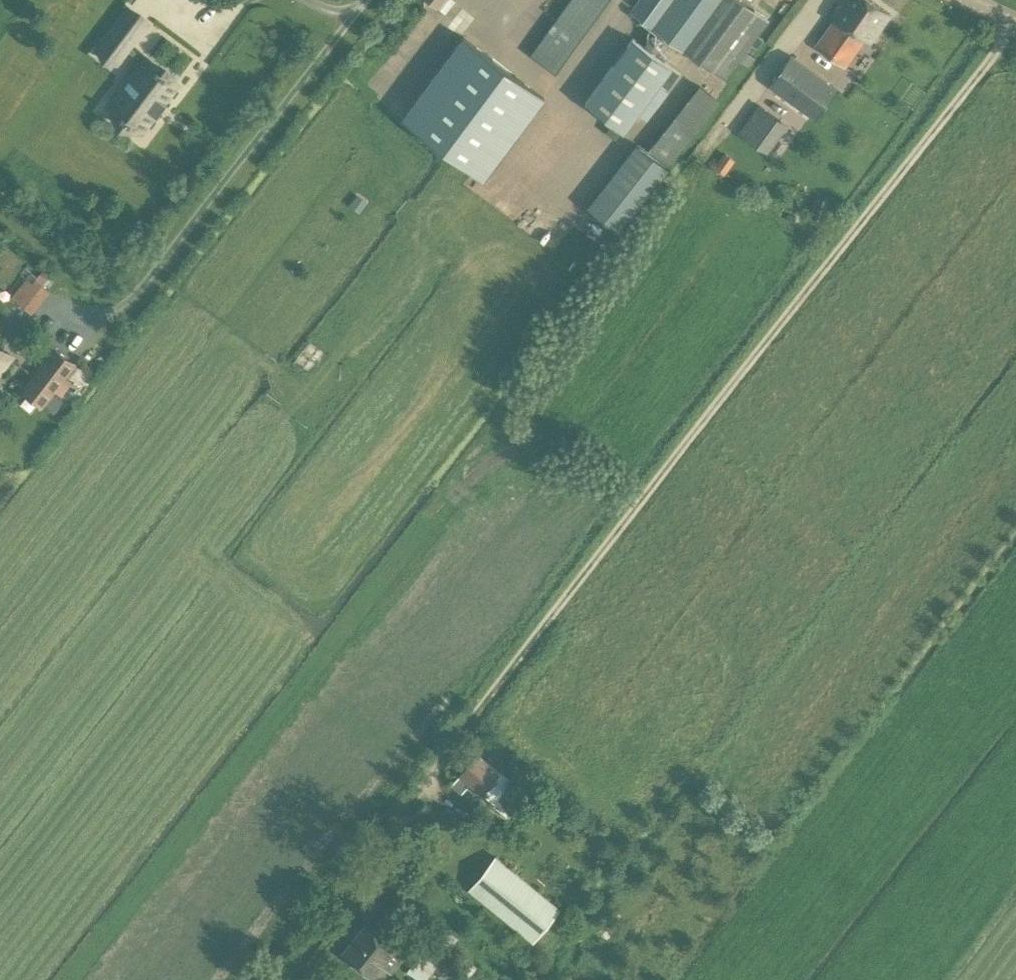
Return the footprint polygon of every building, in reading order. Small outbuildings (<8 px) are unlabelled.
[(607,0),(569,0),(532,54),(558,72),(607,0)] [(724,80),(738,61),(747,68),(755,58),(746,51),(751,44),(757,48),(763,39),(757,35),(768,20),(741,0),(638,0),(630,11),(724,80)] [(870,43),(891,14),(871,0),(842,0),(830,15),(834,18),(815,45),(846,66),(865,39),(870,43)] [(128,8),(107,36),(126,50),(147,23),(128,8)] [(537,45),(547,21),(528,13),(518,37),(537,45)] [(462,36),(402,117),(484,178),(545,98),(462,36)] [(624,132),(638,113),(647,119),(659,103),(660,103),(669,90),(668,89),(680,73),(633,38),(585,102),(624,132)] [(791,53),(768,85),(814,119),(837,88),(791,53)] [(145,59),(108,107),(140,131),(154,113),(157,116),(167,102),(164,100),(176,83),(145,59)] [(668,164),(718,101),(699,85),(648,149),(668,164)] [(768,153),(788,125),(760,104),(739,132),(768,153)] [(617,231),(666,167),(637,144),(587,207),(617,231)] [(31,284),(26,280),(14,295),(19,299),(17,302),(31,313),(48,291),(34,280),(31,284)] [(0,350),(0,369),(9,357),(0,350)] [(73,364),(55,350),(23,392),(41,406),(73,364)] [(459,772),(462,775),(454,784),(463,791),(472,781),(497,802),(495,804),(509,815),(526,792),(500,770),(476,751),(459,772)] [(470,888),(534,940),(562,906),(497,854),(470,888)] [(399,927),(388,941),(364,922),(341,952),(373,978),(382,965),(392,974),(406,956),(417,942),(399,927)] [(416,959),(410,967),(426,979),(433,972),(456,940),(439,928),(416,959)]
